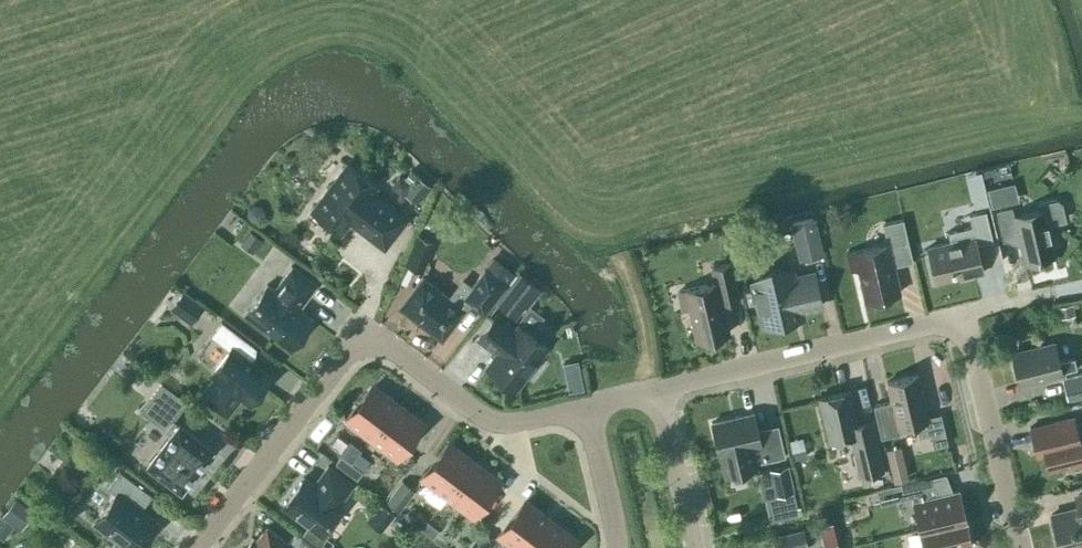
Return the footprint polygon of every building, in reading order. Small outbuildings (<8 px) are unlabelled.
[(362,231),(384,248),(406,219),(372,192),(376,187),(347,164),(311,210),(341,233),(347,224),(356,222),(364,229),(362,231)] [(411,170),(404,179),(410,184),(417,175),(411,170)] [(1000,186),(988,189),(992,207),(1004,204),(1000,186)] [(1037,210),(1014,216),(1012,207),(996,211),(1003,241),(1019,237),(1025,263),(1055,253),(1054,249),(1059,242),(1051,237),(1049,225),(1066,221),(1062,203),(1057,199),(1036,203),(1037,210)] [(947,232),(950,242),(927,248),(936,282),(966,275),(966,277),(983,272),(976,245),(993,241),(986,211),(969,215),(972,226),(947,232)] [(815,217),(790,223),(799,261),(824,255),(815,217)] [(858,270),(865,300),(900,292),(894,266),(913,261),(903,219),(883,224),(887,243),(846,253),(850,271),(858,270)] [(250,231),(241,243),(253,252),(262,240),(250,231)] [(417,234),(405,263),(423,270),(435,241),(417,234)] [(513,273),(493,258),(471,287),(463,281),(449,299),(422,278),(400,307),(441,339),(464,310),(459,306),(464,299),(484,314),(505,286),(504,285),(513,273)] [(690,310),(697,340),(729,333),(722,302),(738,298),(730,263),(712,268),(716,283),(677,292),(682,311),(680,311),(680,312),(690,310)] [(267,285),(245,314),(291,349),(313,320),(299,309),(317,285),(292,266),(274,290),(267,285)] [(754,281),(764,325),(801,316),(799,309),(820,304),(813,275),(792,280),(790,273),(771,270),(754,281)] [(183,290),(177,299),(190,309),(183,318),(190,324),(197,315),(204,306),(183,290)] [(505,291),(496,303),(516,318),(525,307),(505,291)] [(1072,304),(1058,308),(1060,318),(1075,314),(1072,304)] [(498,351),(486,367),(515,389),(527,374),(529,376),(540,362),(537,360),(547,348),(518,325),(515,330),(496,315),(478,338),(490,347),(491,345),(498,351)] [(226,415),(241,396),(249,403),(270,376),(244,357),(253,346),(221,322),(211,335),(229,349),(211,373),(216,377),(201,396),(226,415)] [(1054,344),(1011,354),(1018,383),(1076,368),(1074,358),(1059,361),(1054,344)] [(578,360),(563,363),(569,392),(584,389),(578,360)] [(1062,378),(1068,401),(1081,397),(1081,373),(1062,378)] [(917,375),(887,382),(891,401),(873,405),(880,438),(901,434),(899,427),(916,423),(919,437),(931,434),(934,447),(947,444),(940,414),(927,417),(917,375)] [(170,434),(146,466),(181,493),(214,450),(178,424),(173,420),(187,402),(162,383),(141,411),(170,434)] [(397,404),(373,386),(346,421),(370,439),(397,404)] [(818,398),(828,442),(849,437),(858,476),(884,470),(872,420),(857,424),(849,391),(818,398)] [(394,458),(420,422),(397,404),(370,439),(394,458)] [(754,413),(711,423),(723,477),(758,469),(757,463),(785,457),(778,425),(758,430),(754,413)] [(1077,431),(1073,417),(1030,428),(1035,449),(1042,448),(1048,471),(1076,465),(1080,467),(1081,466),(1081,430),(1077,431)] [(803,438),(790,441),(794,460),(807,457),(803,438)] [(362,450),(351,442),(335,463),(346,471),(359,454),(362,450)] [(422,479),(446,497),(473,462),(449,444),(422,479)] [(356,479),(369,462),(359,454),(346,471),(356,479)] [(904,459),(889,463),(894,483),(905,480),(908,479),(904,459)] [(473,462),(446,497),(470,515),(497,480),(473,462)] [(768,469),(774,494),(792,490),(787,464),(768,469)] [(315,487),(303,478),(283,504),(322,534),(342,507),(337,504),(352,485),(328,466),(318,480),(319,481),(315,487)] [(129,547),(138,547),(157,523),(143,513),(143,508),(152,495),(120,471),(108,486),(116,493),(94,521),(129,547)] [(918,529),(918,530),(966,518),(966,517),(965,518),(959,491),(928,498),(923,478),(883,487),(886,501),(894,499),(894,501),(912,497),(919,528),(918,529)] [(402,481),(386,502),(399,512),(415,491),(402,481)] [(1051,515),(1059,547),(1078,547),(1079,547),(1080,547),(1081,547),(1081,494),(1078,495),(1081,508),(1051,515)] [(16,498),(2,516),(14,526),(21,530),(34,512),(16,498)] [(380,502),(370,514),(386,526),(395,514),(380,502)] [(513,547),(528,547),(549,520),(525,502),(499,537),(513,547)] [(422,529),(428,522),(417,513),(411,521),(422,529)] [(967,519),(966,518),(918,530),(919,530),(924,547),(964,547),(972,546),(965,519),(967,519)] [(528,547),(565,547),(573,538),(549,520),(528,547)] [(433,537),(438,530),(428,522),(422,529),(433,537)] [(833,523),(818,526),(820,533),(834,529),(833,523)] [(469,546),(471,547),(486,547),(495,532),(482,524),(469,546)] [(295,532),(287,542),(266,526),(250,547),(317,547),(295,532)] [(815,542),(811,527),(772,536),(775,547),(804,547),(806,547),(805,544),(815,542)]
